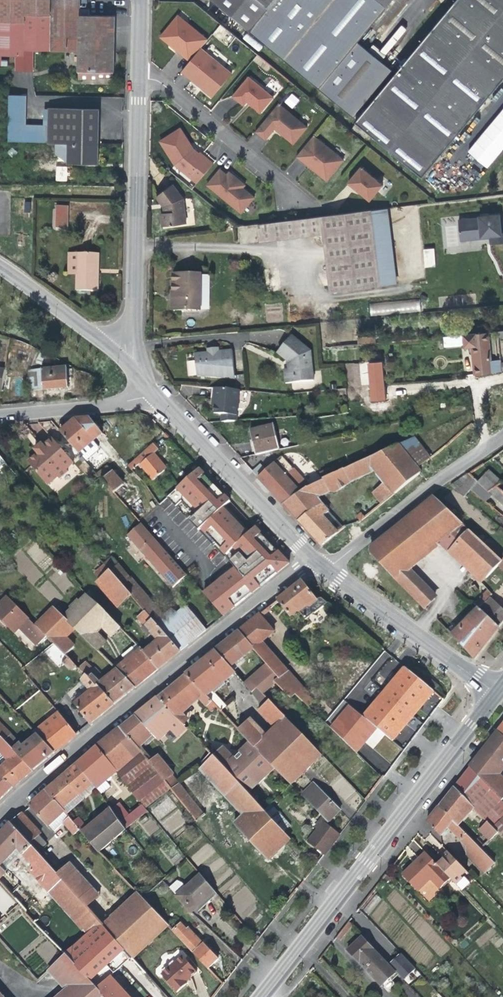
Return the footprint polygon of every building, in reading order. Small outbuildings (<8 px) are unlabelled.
[(61,51),(62,0),(0,0),(0,3),(0,56),(17,56),(16,70),(34,71),(34,50),(61,51)] [(80,16),(90,16),(90,9),(80,9),(81,0),(62,0),(61,51),(80,51),(80,16)] [(257,0),(213,0),(249,31),(267,9),(257,0)] [(267,9),(249,31),(317,89),(356,42),(389,2),(386,0),(275,0),(267,9)] [(267,9),(275,0),(257,0),(267,9)] [(367,109),(357,122),(417,174),(502,73),(502,0),(458,0),(367,109)] [(165,35),(193,57),(200,48),(210,36),(183,14),(165,35)] [(80,51),(115,52),(115,43),(116,16),(90,16),(80,16),(80,51)] [(246,34),(242,39),(258,51),(262,46),(246,34)] [(351,118),(362,105),(389,70),(356,42),(317,89),(351,118)] [(231,74),(200,48),(193,57),(181,71),(198,85),(212,97),(231,74)] [(80,51),(79,71),(100,72),(100,77),(114,78),(115,52),(80,51)] [(248,77),(232,96),(244,105),(247,101),(248,99),(252,102),(250,104),(261,113),(273,98),(248,77)] [(284,102),(292,108),(299,100),(291,93),(284,102)] [(9,143),(50,144),(50,127),(26,127),(27,96),(10,96),(9,143)] [(307,128),(278,104),(255,131),(265,140),(274,129),(280,134),(282,132),(295,143),(307,128)] [(357,122),(367,109),(362,105),(351,118),(357,122)] [(468,154),(489,170),(502,151),(502,107),(468,154)] [(99,146),(100,109),(50,108),(50,127),(50,144),(69,145),(99,146)] [(189,177),(197,183),(213,164),(205,157),(203,160),(196,154),(192,150),(189,146),(191,145),(180,128),(160,141),(169,156),(172,155),(177,163),(191,175),(189,177)] [(282,132),(280,134),(284,137),(293,145),(295,143),(282,132)] [(343,160),(313,135),(296,156),(310,168),(313,170),(315,168),(328,179),(343,160)] [(99,163),(99,146),(69,145),(69,163),(99,163)] [(172,155),(169,156),(175,165),(189,177),(191,175),(177,163),(172,155)] [(55,181),(67,181),(67,166),(56,166),(55,181)] [(383,185),(361,167),(348,183),(360,193),(370,201),(383,185)] [(315,168),(313,170),(326,181),(328,179),(315,168)] [(220,169),(206,185),(241,213),(254,197),(243,187),(239,185),(242,182),(237,178),(229,171),(227,174),(220,169)] [(183,199),(172,184),(157,194),(162,201),(164,201),(164,207),(164,211),(161,211),(163,224),(185,221),(183,199)] [(381,285),(399,282),(390,208),(372,210),(381,285)] [(71,209),(58,209),(57,230),(70,231),(71,209)] [(372,210),(321,216),(323,236),(330,291),(381,285),(372,210)] [(489,235),(500,234),(498,215),(487,216),(489,235)] [(323,236),(321,216),(277,222),(257,224),(260,243),(323,236)] [(489,235),(487,216),(478,217),(478,218),(457,220),(459,239),(481,237),(481,236),(485,235),(489,235)] [(489,235),(490,244),(502,242),(502,233),(500,234),(489,235)] [(433,248),(422,249),(424,267),(435,265),(433,248)] [(77,273),(78,254),(69,254),(69,273),(77,273)] [(96,254),(78,254),(77,273),(77,291),(98,292),(98,274),(95,273),(96,254)] [(200,311),(201,276),(172,275),(172,297),(171,310),(200,311)] [(420,311),(420,300),(369,303),(370,314),(420,311)] [(470,345),(473,374),(486,373),(501,371),(501,363),(500,360),(491,360),(489,332),(469,334),(450,336),(444,336),(445,346),(465,344),(466,345),(470,345)] [(313,347),(292,333),(279,352),(292,360),(292,363),(292,365),(286,366),(288,380),(316,378),(313,347)] [(375,344),(374,335),(357,336),(358,345),(375,344)] [(197,374),(235,379),(232,350),(221,351),(208,352),(195,354),(196,366),(197,374)] [(369,402),(384,401),(383,363),(360,364),(361,384),(368,384),(369,402)] [(66,366),(31,369),(33,391),(53,389),(67,388),(66,366)] [(215,398),(216,388),(211,387),(210,404),(214,404),(218,405),(219,398),(215,398)] [(236,415),(239,390),(216,388),(215,398),(219,398),(218,405),(214,404),(214,408),(213,412),(221,413),(236,415)] [(235,420),(236,415),(221,413),(221,421),(235,420)] [(78,420),(97,440),(104,434),(91,418),(78,420)] [(74,420),(60,431),(81,454),(97,440),(78,420),(74,420)] [(255,455),(280,450),(274,425),(250,430),(253,444),(255,455)] [(416,437),(401,444),(419,468),(432,458),(416,437)] [(38,454),(29,462),(48,485),(58,477),(60,479),(69,472),(67,469),(74,464),(53,439),(44,446),(46,449),(38,454)] [(46,449),(44,446),(41,444),(37,447),(34,449),(38,454),(46,449)] [(345,470),(328,477),(333,490),(334,493),(375,470),(384,483),(393,495),(422,473),(419,468),(401,444),(367,460),(345,470)] [(139,465),(154,453),(159,449),(155,445),(129,466),(133,470),(139,465)] [(162,463),(154,453),(139,465),(153,481),(167,469),(162,463)] [(283,504),(310,487),(293,468),(289,472),(278,460),(258,478),(277,498),(283,504)] [(328,477),(345,470),(342,463),(320,473),(323,480),(328,477)] [(103,479),(113,471),(108,465),(97,473),(103,479)] [(201,528),(224,508),(230,502),(200,468),(167,498),(175,506),(181,501),(192,513),(197,509),(199,512),(189,521),(198,531),(201,528)] [(478,484),(488,492),(496,486),(502,480),(489,469),(476,482),(478,484)] [(113,471),(103,479),(114,493),(125,484),(113,471)] [(467,474),(458,480),(470,490),(472,491),(478,484),(476,482),(467,474)] [(318,497),(333,490),(328,477),(323,480),(324,481),(310,487),(318,497)] [(470,490),(458,480),(449,485),(464,497),(470,490)] [(393,495),(384,483),(373,493),(381,504),(393,495)] [(488,492),(502,504),(502,492),(496,486),(488,492)] [(301,524),(326,506),(318,497),(310,487),(283,504),(301,524)] [(371,552),(396,579),(410,568),(440,545),(464,524),(434,496),(371,546),(371,552)] [(381,504),(377,500),(357,516),(361,521),(381,504)] [(330,511),(326,506),(301,524),(310,534),(322,546),(344,527),(337,519),(332,524),(324,516),(330,511)] [(235,521),(224,508),(201,528),(225,555),(233,548),(248,535),(235,521)] [(337,519),(330,511),(324,516),(332,524),(337,519)] [(187,576),(142,524),(127,537),(173,589),(187,576)] [(440,545),(478,580),(482,575),(451,547),(469,528),(464,524),(440,545)] [(248,535),(233,548),(238,555),(229,563),(234,569),(255,592),(288,563),(256,528),(248,535)] [(498,565),(502,560),(484,543),(469,528),(451,547),(482,575),(478,580),(481,583),(498,565)] [(502,560),(502,559),(502,553),(498,548),(501,545),(491,535),(484,543),(502,560)] [(112,556),(104,563),(105,564),(110,571),(123,586),(132,578),(112,556)] [(110,571),(105,564),(94,573),(100,580),(110,571)] [(396,579),(425,607),(437,596),(410,568),(396,579)] [(245,601),(255,592),(234,569),(211,589),(231,611),(243,600),(245,601)] [(123,586),(110,571),(100,580),(99,581),(122,606),(133,596),(123,586)] [(132,578),(123,586),(133,596),(145,611),(155,623),(165,614),(132,578)] [(122,606),(99,581),(96,583),(118,609),(122,606)] [(298,613),(316,599),(301,581),(289,590),(277,600),(291,618),(298,613)] [(231,611),(211,589),(204,596),(223,618),(231,611)] [(490,595),(492,593),(487,589),(473,604),(477,608),(490,595)] [(87,594),(64,616),(78,629),(100,651),(107,644),(97,635),(104,628),(114,637),(122,629),(87,594)] [(477,608),(498,628),(502,621),(502,607),(490,595),(477,608)] [(20,629),(30,619),(8,597),(0,605),(0,619),(4,623),(5,622),(8,625),(7,626),(15,634),(20,629)] [(322,598),(316,599),(298,613),(305,620),(328,603),(322,598)] [(166,635),(180,651),(196,639),(207,630),(187,605),(178,611),(172,609),(165,614),(155,623),(166,635)] [(56,607),(37,626),(48,637),(55,644),(67,656),(77,646),(69,638),(78,629),(64,616),(56,607)] [(498,628),(477,608),(465,620),(458,626),(451,633),(464,646),(475,657),(498,628)] [(146,630),(155,623),(145,611),(137,618),(146,630)] [(259,612),(250,619),(266,638),(275,631),(259,612)] [(37,626),(30,619),(20,629),(38,647),(48,637),(37,626)] [(238,630),(254,649),(263,641),(266,638),(250,619),(238,630)] [(446,628),(451,633),(458,626),(454,622),(446,628)] [(166,635),(155,623),(146,630),(157,643),(166,635)] [(230,636),(246,655),(254,649),(238,630),(230,636)] [(166,635),(157,643),(153,646),(167,661),(174,657),(180,651),(166,635)] [(224,641),(215,649),(231,668),(246,655),(230,636),(224,641)] [(263,641),(254,649),(266,663),(280,680),(289,672),(263,641)] [(167,661),(153,646),(146,652),(159,668),(167,661)] [(128,664),(144,651),(141,647),(117,667),(120,670),(135,688),(143,681),(128,664)] [(220,676),(201,692),(206,697),(235,672),(231,668),(215,649),(205,657),(220,676)] [(151,675),(159,668),(146,652),(144,651),(128,664),(143,681),(151,675)] [(195,665),(186,673),(201,692),(220,676),(205,657),(195,665)] [(77,667),(69,659),(65,663),(72,671),(77,667)] [(89,679),(93,675),(97,672),(88,661),(80,668),(86,676),(89,679)] [(266,663),(244,682),(252,692),(258,687),(264,693),(277,683),(280,680),(266,663)] [(393,740),(434,691),(404,666),(391,683),(377,699),(363,715),(393,740)] [(120,670),(112,677),(128,694),(135,688),(120,670)] [(297,693),(303,701),(311,695),(311,694),(291,671),(289,672),(280,680),(277,683),(290,699),(297,693)] [(93,675),(102,685),(106,682),(97,672),(93,675)] [(206,697),(201,692),(186,673),(176,681),(192,700),(197,696),(200,699),(206,707),(211,703),(206,697)] [(377,699),(391,683),(380,674),(367,690),(377,699)] [(89,679),(95,686),(98,689),(102,685),(93,675),(89,679)] [(90,690),(95,686),(89,679),(86,676),(81,680),(90,690)] [(106,682),(102,685),(98,689),(113,707),(121,700),(128,694),(112,677),(106,682)] [(176,681),(170,687),(186,705),(173,716),(182,727),(190,720),(184,713),(200,699),(197,696),(192,700),(176,681)] [(442,689),(448,693),(452,688),(446,684),(442,689)] [(95,686),(90,690),(74,704),(92,725),(105,714),(113,707),(98,689),(95,686)] [(165,691),(157,697),(173,716),(186,705),(170,687),(165,691)] [(311,695),(303,701),(308,707),(315,701),(311,695)] [(11,696),(5,701),(21,718),(27,713),(11,696)] [(173,716),(157,697),(146,706),(141,711),(159,732),(167,724),(168,725),(174,721),(179,727),(181,725),(182,727),(173,716)] [(273,727),(285,716),(270,700),(258,711),(273,727)] [(152,738),(159,732),(141,711),(133,716),(148,734),(152,738)] [(37,736),(53,754),(76,733),(57,712),(34,732),(37,736)] [(116,773),(141,752),(145,749),(142,746),(139,742),(148,734),(133,716),(112,733),(95,747),(115,771),(116,773)] [(322,754),(285,716),(273,727),(266,733),(254,745),(276,768),(291,784),(322,754)] [(249,741),(254,745),(266,733),(251,718),(239,730),(249,741)] [(5,740),(12,733),(1,720),(0,721),(0,734),(1,735),(5,740)] [(483,749),(502,764),(502,737),(497,731),(489,741),(483,749)] [(12,733),(5,740),(13,749),(20,742),(12,733)] [(142,746),(152,738),(148,734),(139,742),(142,746)] [(13,749),(5,740),(1,735),(0,736),(0,751),(8,760),(3,764),(20,783),(27,777),(33,771),(13,749)] [(47,759),(53,754),(37,736),(32,741),(47,759)] [(13,749),(33,771),(41,764),(47,759),(32,741),(30,739),(23,745),(20,742),(13,749)] [(249,741),(234,756),(221,768),(247,795),(276,768),(254,745),(249,741)] [(211,757),(221,768),(234,756),(224,745),(211,757)] [(115,771),(95,747),(91,750),(111,775),(115,771)] [(145,749),(141,752),(165,781),(173,774),(175,773),(163,758),(158,762),(154,757),(153,758),(145,749)] [(502,772),(502,764),(483,749),(469,766),(501,800),(502,801),(502,800),(502,775),(501,774),(502,772)] [(111,775),(91,750),(86,755),(106,780),(111,775)] [(171,788),(165,781),(141,752),(116,773),(140,801),(146,808),(171,788)] [(158,762),(163,758),(158,754),(154,757),(158,762)] [(77,762),(98,787),(106,780),(86,755),(81,759),(77,762)] [(243,813),(255,802),(247,795),(221,768),(211,757),(200,769),(243,813)] [(98,787),(77,762),(63,774),(80,795),(64,809),(66,812),(67,814),(98,787)] [(3,764),(0,767),(0,773),(13,787),(20,783),(3,764)] [(501,800),(469,766),(461,776),(454,786),(471,803),(475,807),(484,816),(501,800)] [(7,793),(13,787),(0,773),(0,800),(7,793)] [(56,781),(45,790),(64,809),(80,795),(63,774),(56,781)] [(173,774),(165,781),(171,788),(197,819),(205,813),(173,774)] [(301,794),(328,822),(336,815),(340,810),(313,783),(301,794)] [(459,816),(471,803),(454,786),(449,792),(443,800),(459,816)] [(49,827),(66,812),(64,809),(45,790),(37,798),(29,804),(49,827)] [(475,807),(471,803),(459,816),(443,800),(438,806),(459,826),(475,807)] [(488,821),(493,826),(502,816),(502,802),(502,801),(501,800),(484,816),(488,821)] [(255,802),(243,813),(233,823),(268,860),(290,839),(283,832),(271,820),(255,802)] [(454,832),(459,826),(438,806),(432,814),(426,821),(441,836),(448,826),(454,832)] [(128,828),(111,807),(82,831),(103,856),(108,852),(109,853),(116,847),(112,842),(128,828)] [(22,811),(10,823),(29,845),(39,834),(41,833),(22,811)] [(62,822),(69,816),(67,814),(66,812),(51,825),(54,829),(62,822)] [(271,820),(283,832),(291,825),(279,813),(271,820)] [(80,829),(69,816),(62,822),(74,835),(80,829)] [(493,826),(499,832),(502,836),(502,816),(493,826)] [(142,825),(150,835),(159,828),(152,818),(142,825)] [(332,843),(339,833),(321,820),(307,840),(324,853),(332,843)] [(493,826),(488,821),(479,830),(490,841),(499,832),(493,826)] [(21,852),(29,845),(10,823),(1,832),(0,833),(0,849),(9,858),(18,849),(21,852)] [(495,863),(459,826),(454,832),(467,846),(467,854),(485,873),(495,863)] [(39,834),(29,845),(36,852),(47,843),(39,834)] [(43,887),(56,875),(36,852),(29,845),(21,852),(32,865),(29,868),(28,869),(43,887)] [(21,852),(18,849),(9,858),(0,849),(0,865),(6,871),(19,858),(17,856),(21,852)] [(437,864),(425,851),(414,862),(402,873),(418,891),(431,879),(439,888),(451,878),(437,864)] [(443,858),(437,864),(451,878),(457,884),(463,878),(461,876),(467,871),(448,851),(444,854),(441,856),(443,858)] [(17,856),(19,858),(29,868),(32,865),(21,852),(17,856)] [(70,862),(56,875),(86,907),(100,894),(70,862)] [(194,880),(201,874),(196,868),(189,874),(194,880)] [(201,874),(194,880),(178,895),(192,911),(202,902),(209,896),(212,900),(219,894),(201,874)] [(86,907),(56,875),(43,887),(88,935),(101,923),(86,907)] [(23,888),(13,897),(27,911),(37,903),(23,888)] [(115,911),(101,923),(133,959),(155,939),(169,926),(137,891),(115,911)] [(100,894),(86,907),(101,923),(115,911),(100,894)] [(48,908),(34,921),(50,939),(64,926),(48,908)] [(182,941),(194,952),(203,944),(182,922),(173,930),(182,941)] [(133,959),(101,923),(88,935),(80,943),(65,956),(67,958),(98,992),(113,978),(119,973),(122,971),(130,980),(137,974),(141,978),(146,973),(145,972),(133,959)] [(64,926),(50,939),(65,956),(80,943),(64,926)] [(169,926),(155,939),(168,953),(182,941),(173,930),(169,926)] [(374,949),(375,948),(362,934),(354,942),(347,948),(359,962),(374,949)] [(194,952),(209,969),(216,963),(220,959),(204,942),(194,952)] [(145,949),(133,959),(145,972),(157,962),(145,949)] [(374,949),(359,962),(381,985),(395,972),(374,949)] [(415,967),(401,953),(395,958),(389,963),(401,976),(403,978),(415,967)] [(195,968),(181,954),(161,973),(178,991),(189,981),(185,977),(188,974),(195,968)] [(49,973),(66,990),(70,987),(80,996),(103,996),(98,992),(67,958),(49,973)] [(130,996),(140,996),(119,973),(113,978),(130,996)] [(98,992),(103,996),(130,996),(113,978),(98,992)] [(66,990),(58,996),(80,996),(70,987),(66,990)]
